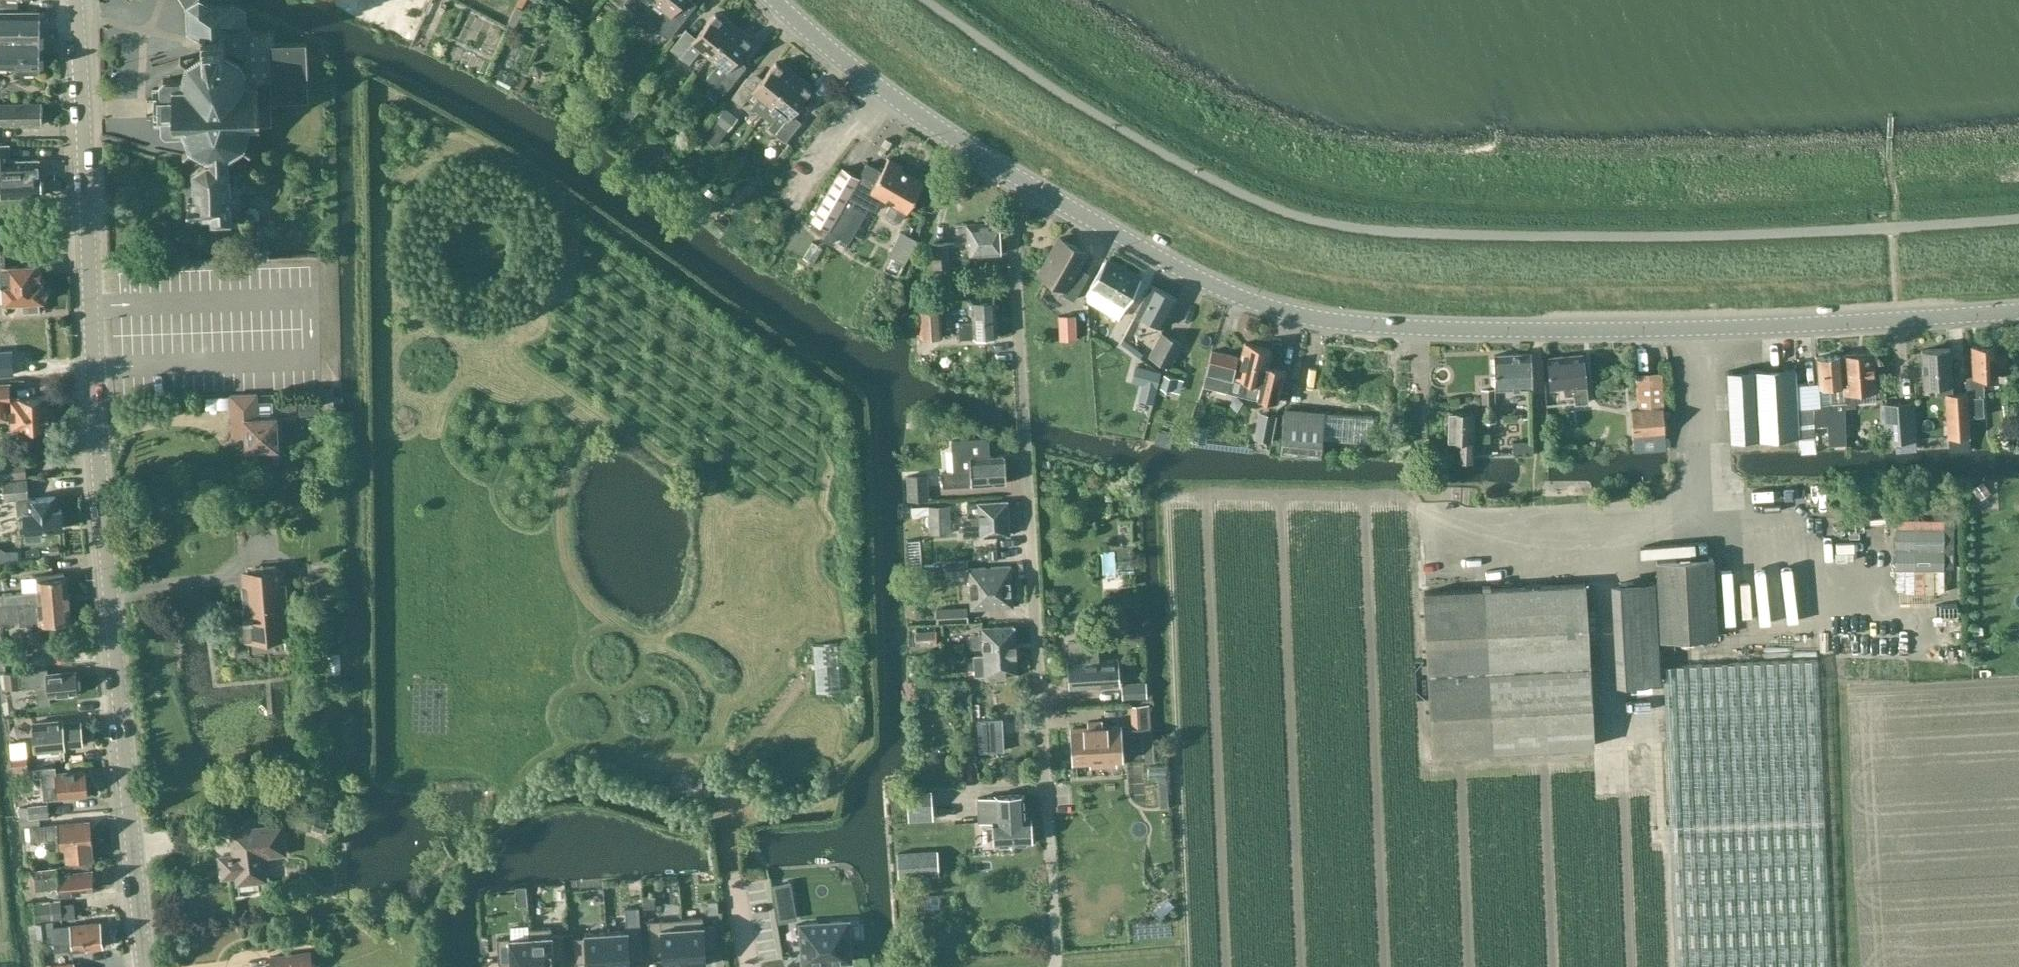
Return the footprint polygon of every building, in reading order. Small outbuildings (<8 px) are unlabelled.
[(14,10),(14,0),(0,0),(0,10),(14,10)] [(186,8),(187,32),(201,40),(201,54),(186,63),(181,78),(163,79),(159,88),(152,88),(154,127),(160,131),(165,135),(183,135),(189,150),(205,158),(229,157),(244,148),(251,126),(272,125),(271,102),(308,101),(306,43),(273,44),(273,31),(256,32),(245,26),(245,9),(234,4),(212,4),(205,0),(181,0),(186,8)] [(377,1),(397,10),(402,0),(377,0),(377,1)] [(397,10),(419,20),(424,10),(433,14),(438,3),(431,0),(402,0),(397,10)] [(653,1),(654,0),(622,0),(624,2),(642,16),(653,1)] [(642,16),(659,30),(669,38),(685,18),(687,15),(696,4),(692,0),(654,0),(653,1),(642,16)] [(0,10),(0,68),(18,68),(18,73),(40,72),(40,10),(14,10),(0,10)] [(701,49),(709,56),(735,24),(720,13),(718,15),(715,13),(696,37),(686,29),(670,49),(689,64),(701,49)] [(718,63),(706,78),(715,84),(725,93),(741,73),(731,65),(750,41),(747,39),(750,36),(735,24),(709,56),(718,63)] [(747,78),(731,97),(741,106),(747,98),(754,104),(752,106),(762,114),(796,73),(781,61),(779,64),(776,61),(757,86),(747,78)] [(796,73),(762,114),(772,122),(769,127),(786,141),(802,121),(792,114),(811,89),(808,87),(811,84),(796,73)] [(43,123),(42,103),(0,104),(0,124),(43,123)] [(727,131),(738,117),(725,107),(714,121),(727,131)] [(1,182),(2,196),(41,195),(41,176),(40,177),(39,159),(9,160),(9,145),(0,145),(0,182),(1,182)] [(229,157),(205,158),(205,164),(192,172),(193,199),(188,199),(189,219),(210,219),(210,225),(231,224),(230,172),(247,172),(247,161),(229,162),(229,157)] [(842,168),(811,221),(828,230),(824,239),(832,244),(837,235),(849,241),(853,234),(868,207),(876,212),(876,211),(884,197),(892,202),(886,213),(887,218),(895,223),(901,221),(907,210),(923,182),(901,170),(903,166),(889,158),(881,171),(867,163),(859,177),(842,168)] [(968,255),(1000,254),(998,222),(955,224),(956,242),(967,242),(968,255)] [(1074,299),(1082,285),(1071,279),(1086,252),(1060,237),(1039,274),(1065,289),(1062,293),(1074,299)] [(934,269),(949,267),(947,243),(932,244),(934,269)] [(0,254),(0,284),(3,284),(4,303),(23,302),(24,312),(39,311),(39,301),(44,300),(42,263),(2,265),(2,254),(0,254)] [(1106,259),(1090,286),(1125,306),(1128,300),(1129,301),(1132,296),(1131,295),(1140,278),(1106,259)] [(141,276),(141,284),(164,284),(164,277),(141,276)] [(1151,284),(1136,313),(1143,316),(1151,320),(1163,327),(1178,298),(1151,284)] [(973,318),(959,320),(959,328),(960,338),(997,336),(995,299),(972,301),(973,318)] [(921,338),(942,336),(940,302),(919,303),(921,338)] [(1060,339),(1076,339),(1075,315),(1059,315),(1060,339)] [(1170,367),(1183,342),(1162,331),(1149,357),(1170,367)] [(1236,377),(1233,392),(1245,395),(1267,400),(1278,403),(1287,367),(1276,364),(1276,365),(1268,363),(1271,348),(1245,342),(1241,358),(1236,377)] [(1972,376),(1966,376),(1967,392),(1968,416),(1983,415),(1982,395),(1983,395),(1982,376),(1996,375),(1996,366),(2005,365),(2005,354),(1995,354),(1995,345),(1971,346),(1972,376)] [(1949,348),(1921,350),(1923,384),(1935,384),(1936,394),(1945,393),(1948,437),(1969,436),(1968,416),(1967,392),(1952,392),(1949,348)] [(0,351),(0,375),(14,374),(12,350),(0,351)] [(1208,363),(1203,385),(1228,391),(1233,392),(1236,377),(1241,358),(1239,357),(1237,356),(1213,350),(1212,350),(1208,363)] [(1874,352),(1841,355),(1844,398),(1844,401),(1854,401),(1853,391),(1876,389),(1876,385),(1880,383),(1883,380),(1884,376),(1883,364),(1881,360),(1877,357),(1874,356),(1874,352)] [(1495,389),(1533,387),(1531,353),(1493,355),(1495,389)] [(1583,354),(1547,357),(1550,389),(1563,388),(1565,395),(1574,394),(1575,403),(1588,402),(1583,354)] [(1818,383),(1795,385),(1796,407),(1797,407),(1811,406),(1812,406),(1813,425),(1827,424),(1828,445),(1845,443),(1844,401),(1844,398),(1841,355),(1816,357),(1818,383)] [(1796,407),(1795,385),(1795,367),(1728,371),(1732,439),(1814,434),(1812,406),(1796,407)] [(0,384),(0,421),(11,420),(11,428),(49,425),(47,395),(11,397),(10,384),(0,384)] [(1483,422),(1496,422),(1494,390),(1482,390),(1483,422)] [(278,416),(258,417),(257,395),(231,396),(232,435),(245,435),(246,451),(279,449),(278,416)] [(1882,404),(1883,424),(1884,437),(1884,448),(1915,448),(1913,402),(1882,404)] [(1634,450),(1666,448),(1663,407),(1630,409),(1634,450)] [(1371,443),(1373,416),(1284,408),(1281,452),(1321,456),(1322,439),(1371,443)] [(1254,438),(1272,441),(1276,415),(1259,412),(1254,438)] [(1445,424),(1445,432),(1449,434),(1448,439),(1457,439),(1457,459),(1473,460),(1475,413),(1449,412),(1449,422),(1445,424)] [(1969,436),(1948,437),(1948,449),(1970,448),(1969,436)] [(942,486),(1006,483),(1004,455),(988,456),(987,441),(984,438),(952,440),(953,471),(942,472),(942,486)] [(1532,441),(1522,441),(1523,454),(1533,454),(1532,441)] [(26,477),(25,461),(0,463),(0,479),(26,477)] [(909,500),(928,500),(927,476),(908,477),(909,500)] [(5,500),(17,499),(18,513),(24,512),(26,538),(42,537),(41,529),(62,527),(61,508),(56,509),(55,496),(28,498),(26,478),(26,477),(0,479),(0,500),(5,500)] [(1540,496),(1584,498),(1585,485),(1541,482),(1540,496)] [(1809,509),(1827,504),(1823,491),(1806,496),(1809,509)] [(981,535),(981,536),(1009,534),(1007,501),(968,504),(968,515),(963,515),(964,536),(981,535)] [(930,535),(950,534),(949,506),(929,507),(930,535)] [(1716,638),(1712,558),(1656,560),(1661,640),(1716,638)] [(969,575),(971,608),(1013,606),(1011,566),(969,568),(968,559),(944,561),(946,576),(969,575)] [(1116,576),(1132,579),(1134,567),(1118,564),(1116,576)] [(289,636),(291,636),(286,583),(284,583),(283,569),(243,573),(244,586),(242,586),(245,617),(243,617),(245,639),(245,640),(247,640),(247,641),(289,637),(289,636)] [(2,594),(3,604),(69,599),(67,577),(64,577),(63,573),(37,575),(38,591),(2,594)] [(1617,685),(1658,683),(1654,582),(1612,584),(1617,685)] [(1482,588),(1423,591),(1432,751),(1491,748),(1491,749),(1593,744),(1587,636),(1597,636),(1596,610),(1586,611),(1584,583),(1482,588)] [(69,599),(3,604),(0,604),(0,623),(20,621),(21,626),(41,623),(70,621),(69,599)] [(937,622),(967,620),(966,607),(937,609),(937,622)] [(983,652),(1016,650),(1014,626),(982,627),(983,634),(970,635),(970,648),(983,647),(983,652)] [(917,645),(937,644),(936,630),(916,631),(917,645)] [(1069,662),(1068,662),(1069,687),(1122,685),(1123,697),(1137,697),(1137,680),(1119,681),(1118,660),(1100,661),(1098,640),(1068,642),(1069,662)] [(838,643),(814,644),(816,691),(841,689),(838,643)] [(1017,674),(1016,650),(983,652),(984,655),(974,656),(975,676),(1017,674)] [(25,670),(46,668),(45,658),(24,659),(25,670)] [(1816,661),(1662,666),(1674,966),(1829,966),(1816,661)] [(47,669),(20,672),(22,688),(38,686),(40,705),(50,704),(49,695),(78,693),(76,671),(47,673),(47,669)] [(20,672),(5,673),(6,688),(21,686),(20,672)] [(1148,704),(1132,705),(1133,725),(1150,724),(1148,704)] [(975,734),(997,732),(996,718),(974,720),(975,734)] [(7,747),(8,756),(28,754),(24,719),(16,720),(19,745),(7,747)] [(65,746),(83,744),(80,721),(63,722),(62,720),(33,722),(35,751),(65,749),(65,746)] [(1119,725),(1072,728),(1074,762),(1121,759),(1119,725)] [(57,797),(87,795),(85,770),(56,772),(55,766),(34,768),(34,776),(41,775),(42,787),(43,787),(44,798),(57,797)] [(993,819),(994,843),(1032,841),(1030,817),(1025,817),(1023,787),(995,789),(985,789),(986,800),(980,801),(981,820),(993,819)] [(930,791),(906,792),(908,810),(932,809),(930,791)] [(29,818),(39,817),(49,816),(48,804),(28,806),(28,807),(19,808),(20,818),(29,817),(29,818)] [(936,847),(956,846),(953,806),(933,807),(934,821),(936,847)] [(40,825),(39,817),(29,818),(29,817),(20,818),(19,818),(20,828),(30,827),(31,840),(59,838),(60,848),(66,848),(67,858),(92,856),(91,846),(92,845),(90,821),(40,825)] [(263,855),(285,853),(281,825),(231,831),(234,855),(220,857),(223,877),(237,875),(238,883),(266,879),(263,855)] [(936,851),(898,853),(900,877),(938,875),(936,851)] [(47,868),(30,870),(32,886),(48,884),(49,893),(62,891),(64,894),(69,894),(71,891),(94,888),(92,870),(57,873),(57,867),(47,868)] [(34,903),(36,920),(62,918),(61,901),(34,903)] [(793,905),(778,908),(781,925),(796,923),(793,905)] [(625,908),(626,930),(629,959),(642,959),(639,907),(625,908)] [(684,966),(687,966),(706,965),(705,950),(717,949),(715,924),(703,925),(703,917),(681,918),(684,966)] [(684,966),(681,918),(648,921),(650,954),(662,953),(663,966),(675,966),(682,966),(683,966),(684,966)] [(850,919),(798,922),(801,966),(853,963),(850,919)] [(46,921),(36,922),(38,938),(48,937),(46,921)] [(85,949),(103,947),(100,922),(52,927),(54,941),(72,940),(73,954),(85,953),(85,949)] [(529,936),(530,936),(532,966),(554,966),(553,960),(565,959),(564,934),(551,935),(551,927),(528,928),(529,936)] [(606,931),(608,966),(630,966),(629,959),(626,930),(606,931)] [(585,933),(585,937),(573,938),(574,963),(586,962),(587,966),(608,966),(606,931),(585,933)] [(530,936),(529,936),(497,938),(498,964),(510,963),(511,966),(532,966),(530,936)] [(310,953),(271,958),(272,966),(311,966),(310,953)]
